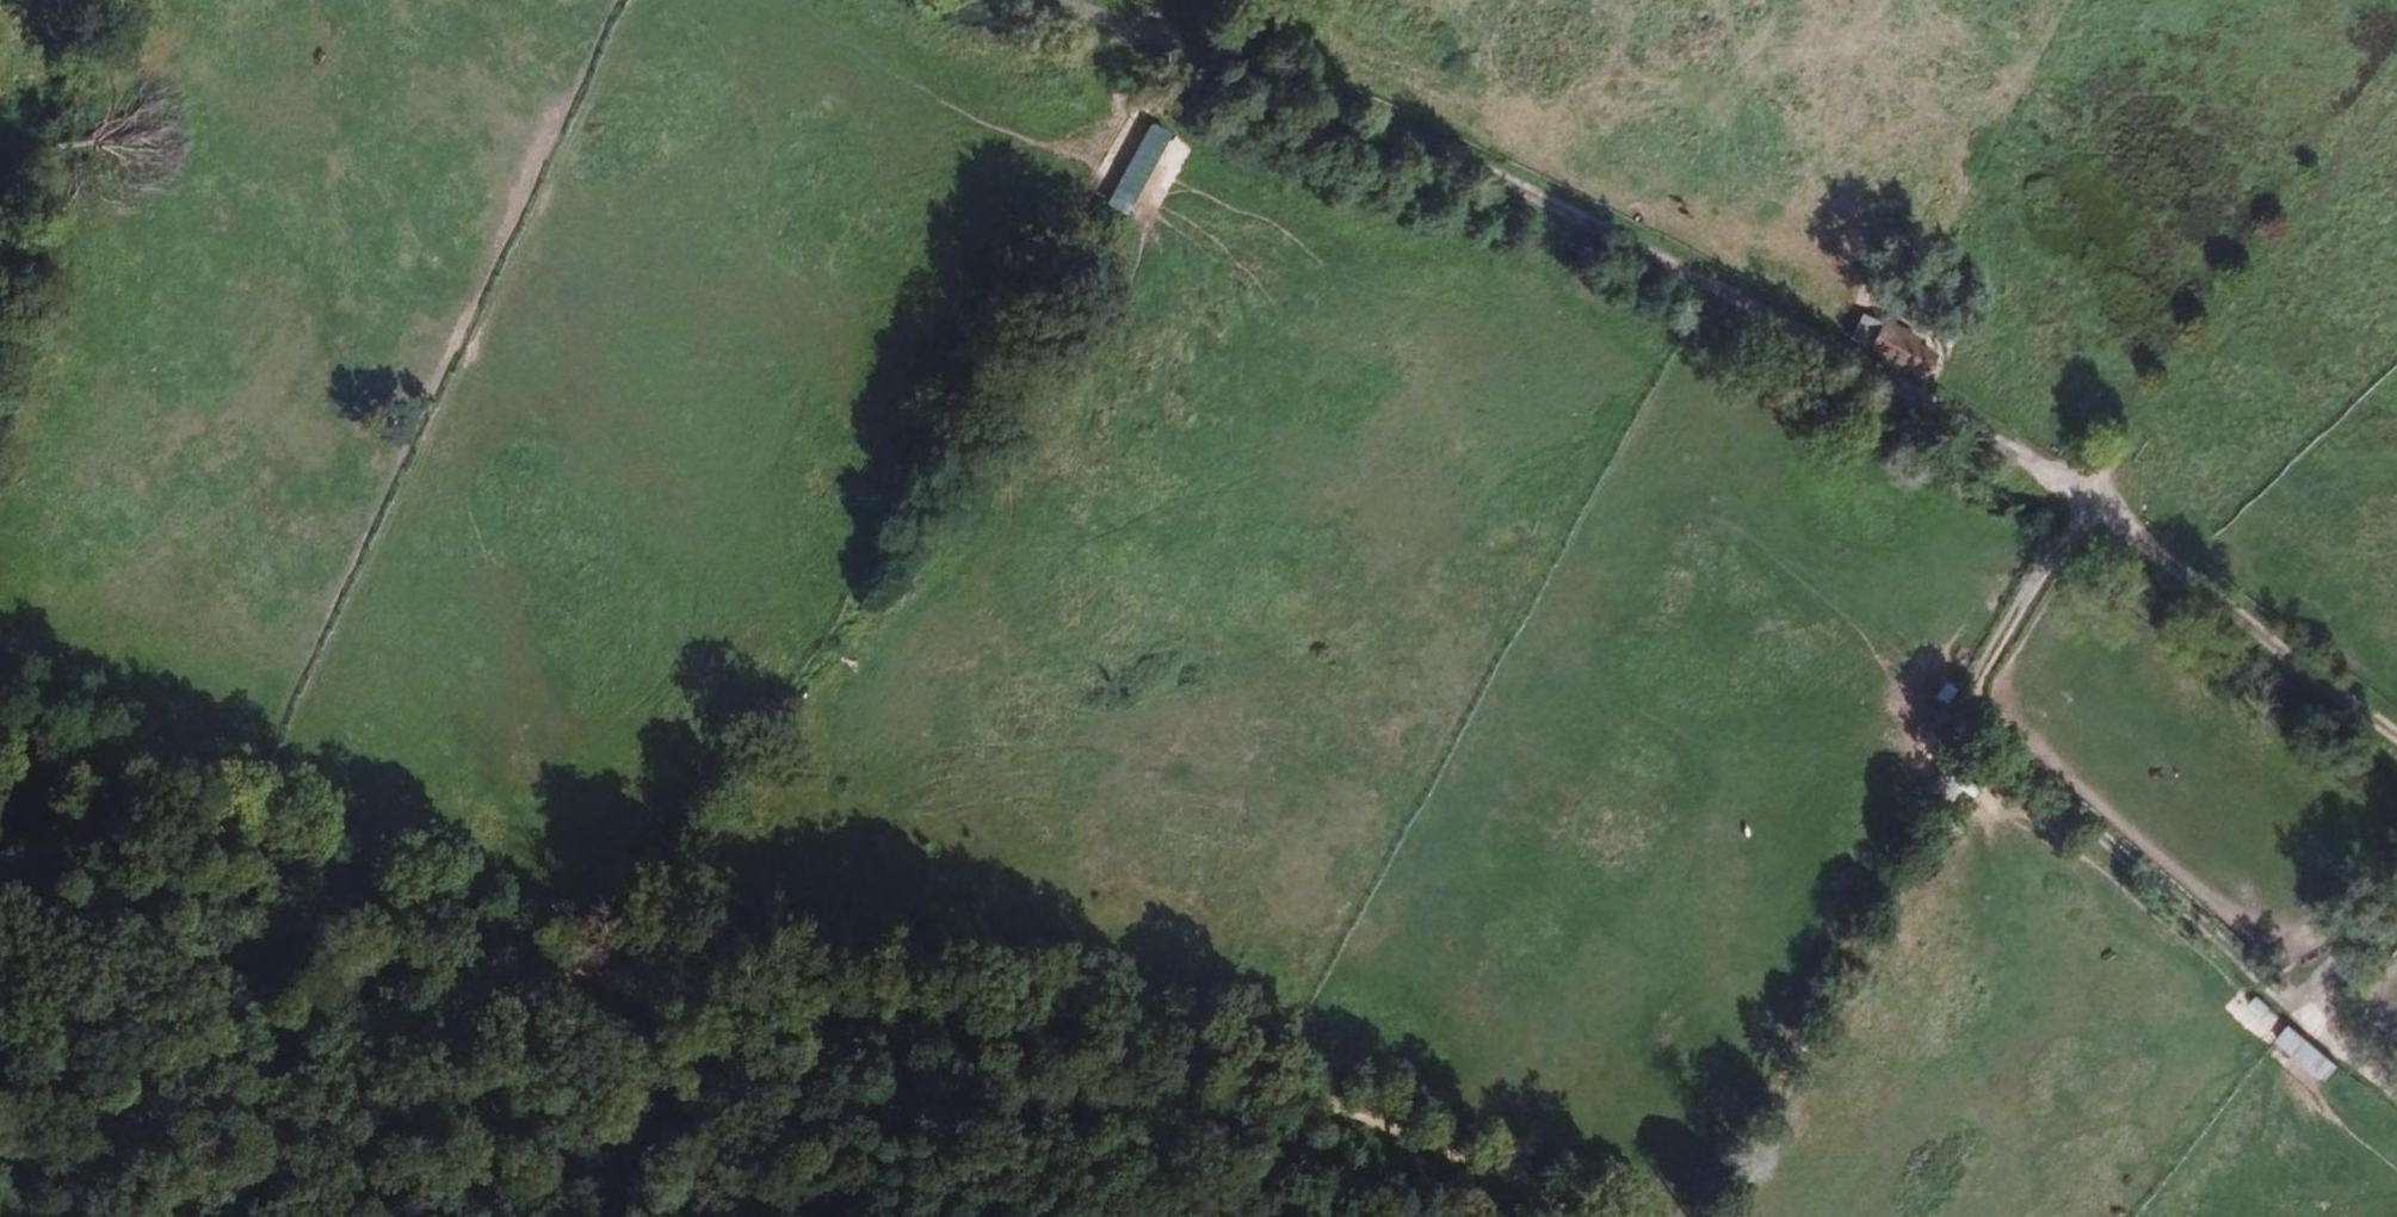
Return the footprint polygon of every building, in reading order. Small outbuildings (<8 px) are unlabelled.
[(1091,185),(1109,195),(1146,124),(1128,114),(1091,185)] [(1149,228),(1194,145),(1152,123),(1108,206),(1149,228)] [(1871,350),(1926,380),(1941,352),(1885,323),(1871,350)] [(2336,1066),(2287,1026),(2273,1044),(2321,1084),(2336,1066)]
